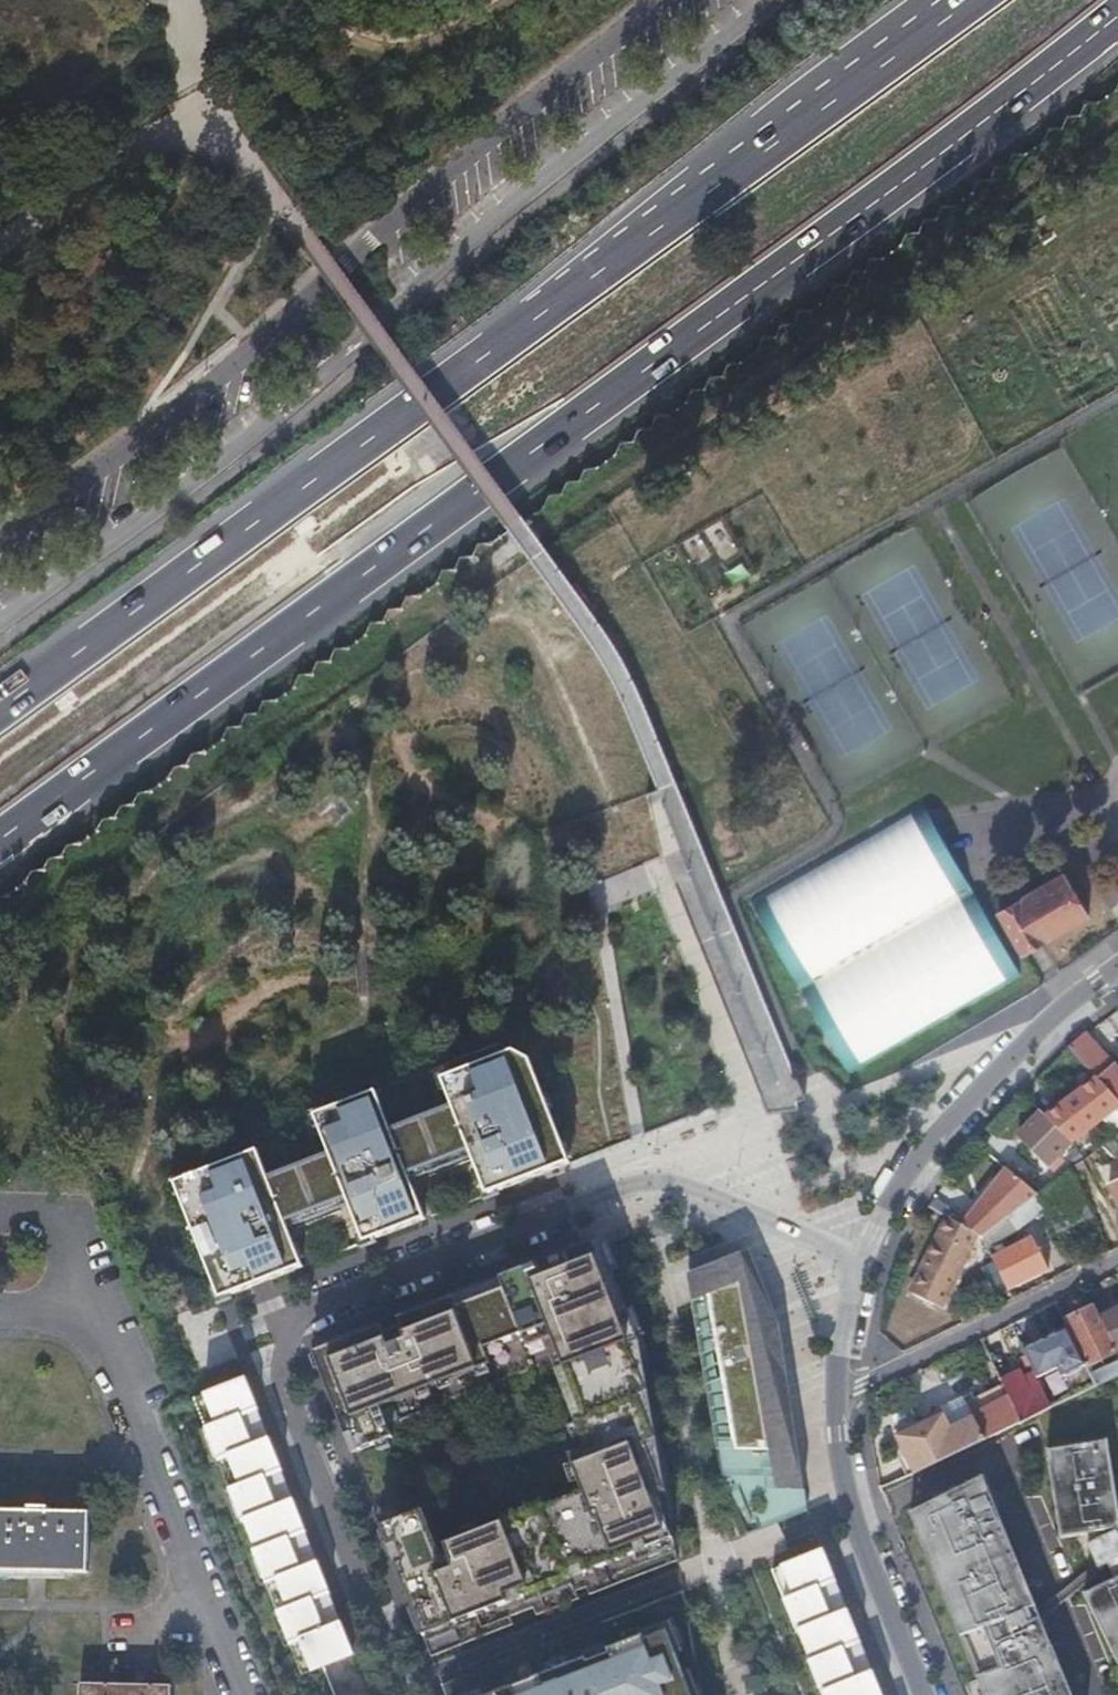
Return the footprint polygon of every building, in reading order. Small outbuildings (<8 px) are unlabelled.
[(924,804),(752,907),(855,1078),(1024,977),(924,804)] [(1065,871),(1000,910),(1026,953),(1091,913),(1065,871)] [(1099,1019),(1109,1029),(1117,1020),(1117,1001),(1099,1019)] [(1085,1031),(1069,1046),(1097,1077),(1117,1101),(1117,1067),(1085,1031)] [(172,1181),(218,1298),(301,1266),(288,1230),(339,1210),(336,1202),(345,1198),(362,1242),(424,1218),(407,1174),(415,1171),(417,1171),(420,1179),(471,1159),(485,1194),(570,1161),(531,1062),(529,1057),(499,1042),(259,1135),(240,1155),(172,1181)] [(1117,1105),(1117,1101),(1097,1077),(1047,1115),(1073,1141),(1117,1105)] [(1050,1164),(1073,1141),(1047,1115),(1042,1111),(1020,1134),(1050,1164)] [(1101,1146),(1113,1158),(1117,1156),(1117,1157),(1117,1132),(1101,1146)] [(983,1236),(1011,1214),(1040,1192),(1041,1192),(1009,1166),(962,1225),(977,1233),(983,1236)] [(1040,1192),(1060,1233),(1094,1215),(1072,1168),(1041,1192),(1040,1192)] [(1110,1184),(1117,1202),(1117,1180),(1110,1184)] [(983,1236),(985,1242),(994,1237),(1001,1237),(1018,1228),(1011,1214),(983,1236)] [(955,1279),(977,1233),(962,1225),(947,1217),(925,1264),(929,1266),(916,1293),(941,1305),(955,1279)] [(995,1262),(1009,1289),(1048,1269),(1032,1236),(992,1256),(995,1262)] [(312,1351),(347,1441),(555,1360),(559,1371),(589,1448),(580,1451),(563,1458),(577,1495),(430,1553),(432,1558),(422,1562),(420,1556),(395,1565),(431,1658),(448,1652),(513,1627),(510,1619),(534,1610),(536,1617),(579,1601),(576,1593),(587,1589),(589,1597),(678,1563),(639,1342),(621,1294),(601,1245),(539,1269),(537,1264),(397,1318),(400,1326),(368,1337),(365,1330),(312,1351)] [(750,1249),(688,1273),(692,1299),(743,1279),(764,1331),(780,1325),(750,1249)] [(996,1297),(1009,1291),(1009,1289),(995,1262),(982,1268),(996,1297)] [(743,1279),(692,1299),(723,1478),(746,1536),(783,1521),(807,1511),(799,1445),(782,1354),(774,1355),(764,1331),(743,1279)] [(1094,1306),(1065,1319),(1071,1332),(1081,1354),(1087,1365),(1116,1352),(1116,1351),(1100,1319),(1094,1306)] [(1100,1319),(1116,1351),(1117,1350),(1117,1310),(1100,1319)] [(1062,1382),(1071,1397),(1096,1385),(1091,1375),(1087,1365),(1081,1354),(1071,1332),(1051,1341),(1055,1349),(1062,1363),(1042,1373),(1041,1374),(1049,1389),(1062,1382)] [(1062,1363),(1055,1349),(1035,1358),(1042,1373),(1062,1363)] [(1096,1385),(1117,1375),(1117,1362),(1091,1375),(1096,1385)] [(1019,1370),(1001,1379),(1011,1398),(1022,1421),(1050,1407),(1031,1364),(1024,1368),(1027,1374),(1022,1376),(1019,1370)] [(559,1371),(550,1374),(580,1451),(589,1448),(559,1371)] [(245,1378),(193,1397),(289,1644),(341,1623),(245,1378)] [(896,1436),(914,1473),(1022,1421),(1011,1398),(952,1426),(946,1412),(896,1436)] [(387,1425),(347,1441),(351,1453),(392,1437),(387,1425)] [(1054,1450),(1065,1538),(1117,1531),(1117,1492),(1112,1443),(1054,1450)] [(909,1523),(976,1694),(1052,1694),(971,1492),(909,1523)] [(90,1509),(0,1507),(0,1566),(88,1568),(90,1509)] [(772,1570),(822,1694),(882,1694),(824,1549),(797,1560),(772,1570)] [(680,1577),(453,1665),(437,1671),(446,1694),(701,1694),(680,1577)] [(1087,1593),(1117,1658),(1117,1579),(1087,1593)] [(341,1623),(289,1644),(301,1674),(353,1654),(341,1623)] [(80,1679),(79,1694),(171,1694),(171,1681),(80,1679)]
